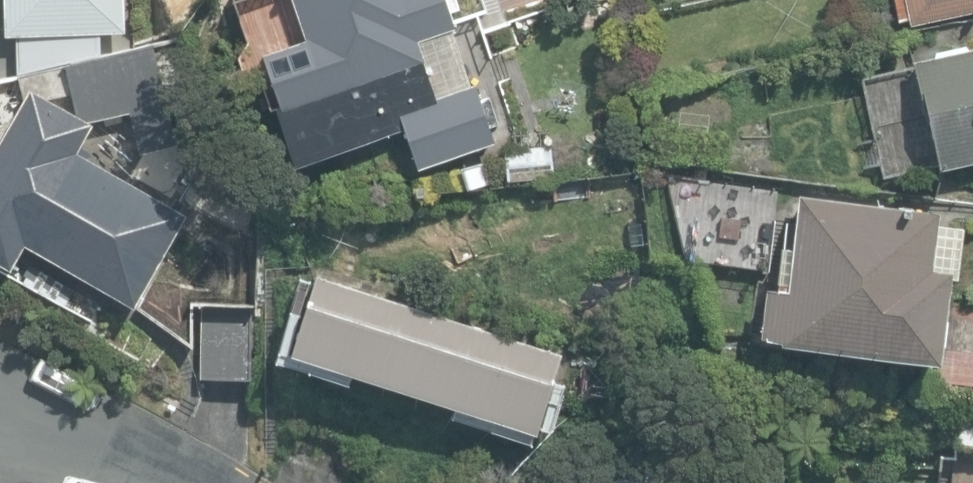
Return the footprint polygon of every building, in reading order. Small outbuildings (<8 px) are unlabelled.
[(5,33),(125,30),(124,0),(4,0),(5,33)] [(415,166),(494,140),(474,82),(435,95),(416,40),(455,27),(445,0),(293,0),(306,38),(263,53),(282,108),(273,111),(291,165),(402,127),(415,166)] [(909,23),(972,10),(972,0),(893,0),(897,21),(908,18),(909,23)] [(155,44),(17,75),(23,101),(0,141),(0,265),(9,270),(23,245),(133,307),(185,214),(75,152),(92,124),(88,122),(130,112),(139,153),(177,145),(155,44)] [(938,170),(972,161),(972,48),(913,62),(938,170)] [(656,157),(712,164),(715,136),(660,129),(656,157)] [(502,144),(505,178),(552,175),(549,141),(502,144)] [(468,189),(490,182),(484,159),(461,167),(468,189)] [(972,381),(972,298),(946,295),(949,269),(931,267),(938,211),(799,193),(786,288),(765,285),(758,334),(780,337),(780,342),(930,362),(928,376),(972,381)] [(290,352),(535,432),(561,353),(317,272),(290,352)] [(199,378),(251,379),(253,303),(201,302),(199,378)] [(972,445),(972,401),(961,399),(955,443),(972,445)]
